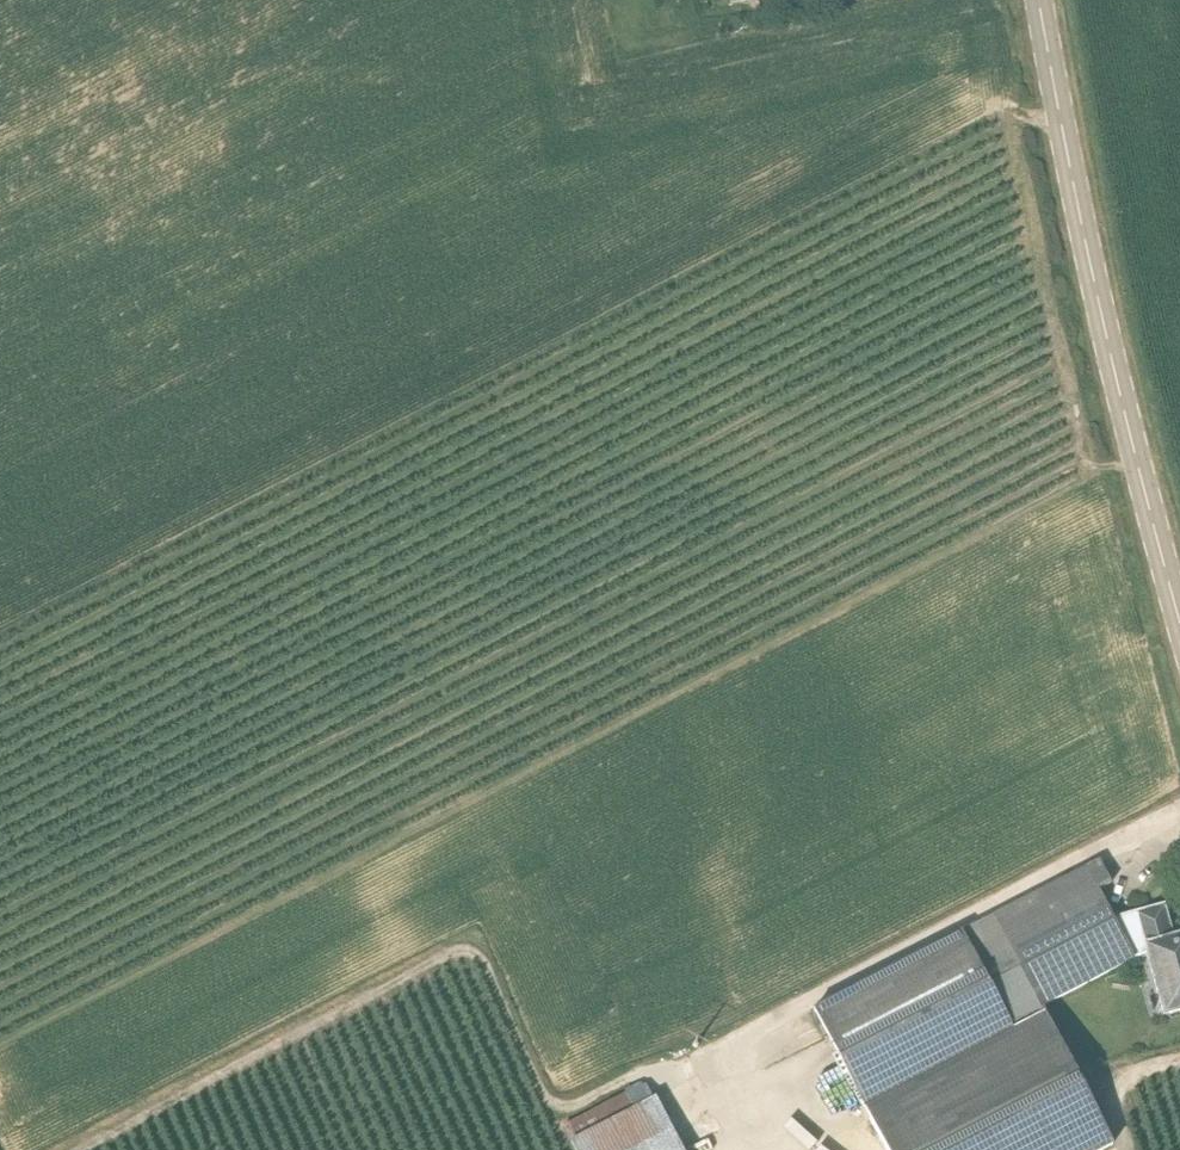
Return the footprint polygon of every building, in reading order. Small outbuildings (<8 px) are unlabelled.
[(811,1009),(884,1149),(1074,1149),(1096,1139),(1028,1004),(1134,951),(1154,1016),(1179,1007),(1179,942),(1168,945),(1156,899),(1104,920),(1080,871),(811,1009)] [(560,1125),(572,1149),(676,1149),(644,1083),(560,1125)]
